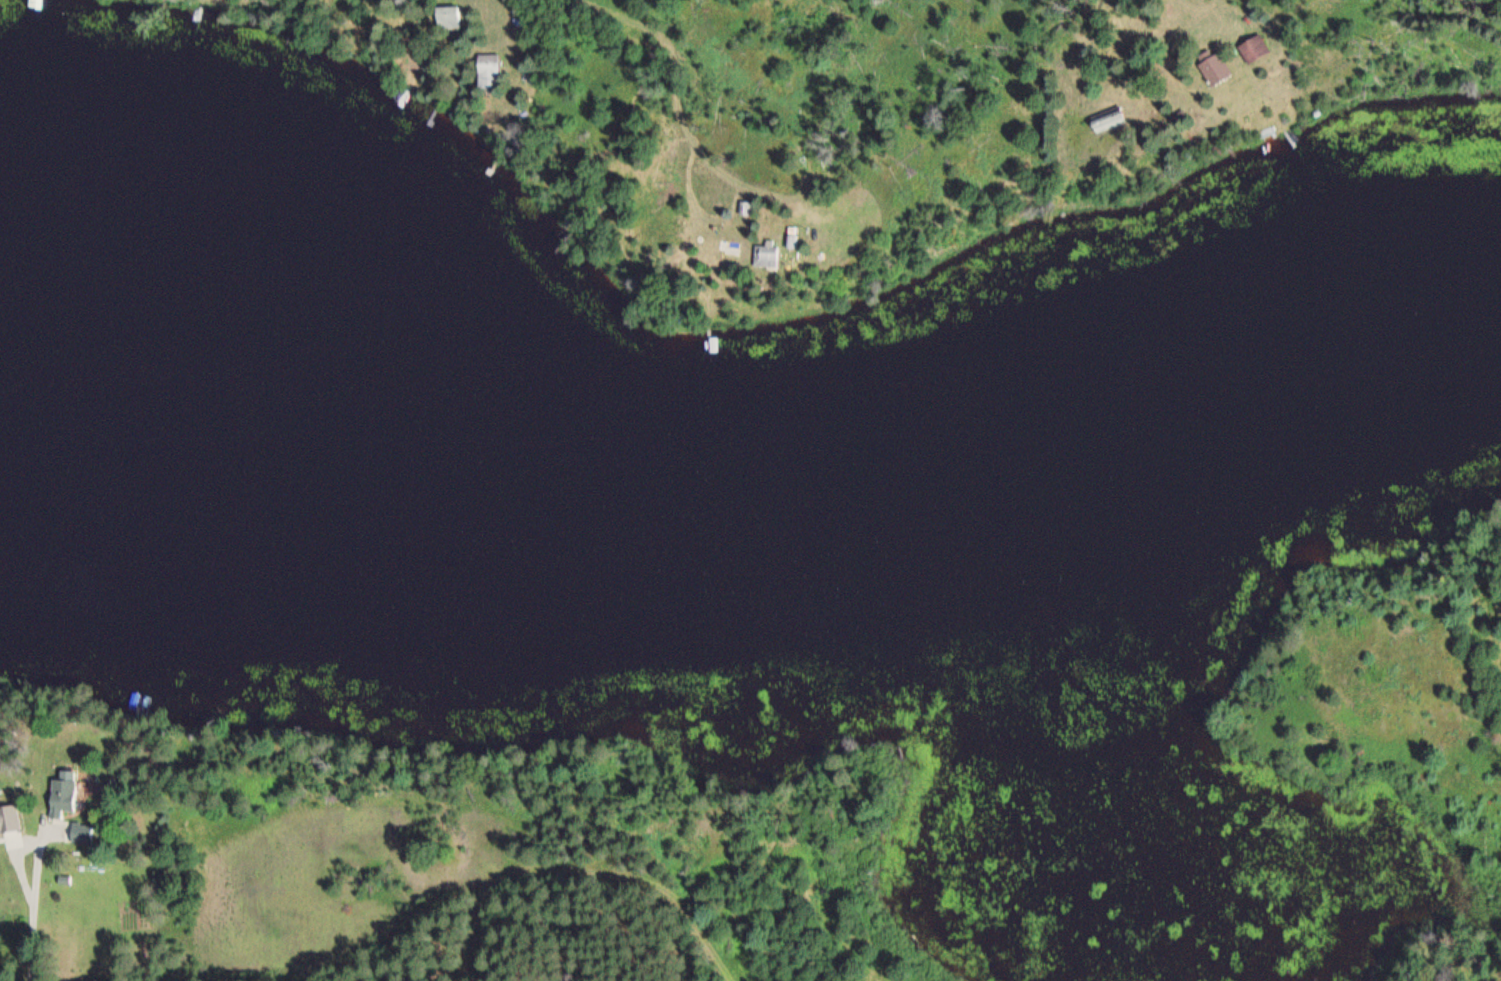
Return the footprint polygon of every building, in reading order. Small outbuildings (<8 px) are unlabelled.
[(438,6),(438,28),(460,28),(460,6),(438,6)] [(1271,52),(1262,34),(1239,46),(1248,64),(1271,52)] [(1199,66),(1214,87),(1234,73),(1219,52),(1199,66)] [(479,54),(479,88),(500,88),(500,54),(479,54)] [(1126,127),(1126,111),(1095,111),(1095,127),(1126,127)] [(740,241),(720,240),(720,253),(740,254),(740,241)] [(780,244),(756,244),(756,266),(779,267),(780,244)] [(61,778),(52,778),(51,817),(77,817),(78,771),(61,770),(61,778)] [(17,802),(0,804),(0,802),(0,831),(20,829),(17,802)]
